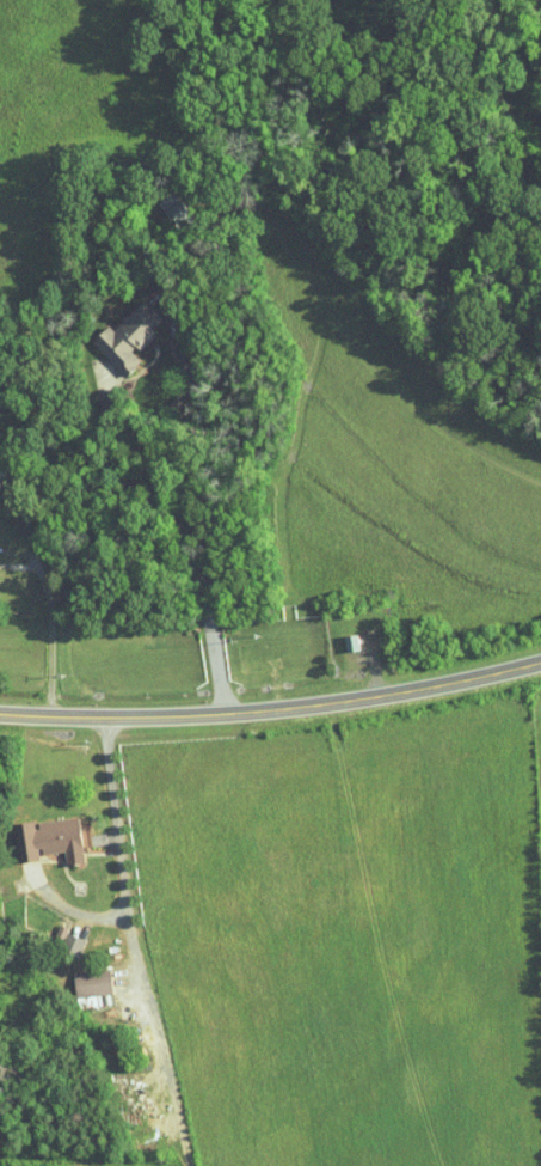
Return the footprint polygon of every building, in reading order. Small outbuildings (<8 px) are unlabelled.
[(142,193),(156,214),(175,202),(161,181),(142,193)] [(98,322),(93,317),(76,334),(111,368),(126,352),(119,345),(149,314),(127,293),(98,322)] [(3,855),(25,853),(24,847),(49,844),(50,857),(68,855),(63,810),(20,815),(20,814),(0,816),(0,829),(3,855)] [(59,964),(60,988),(96,987),(95,963),(59,964)]
